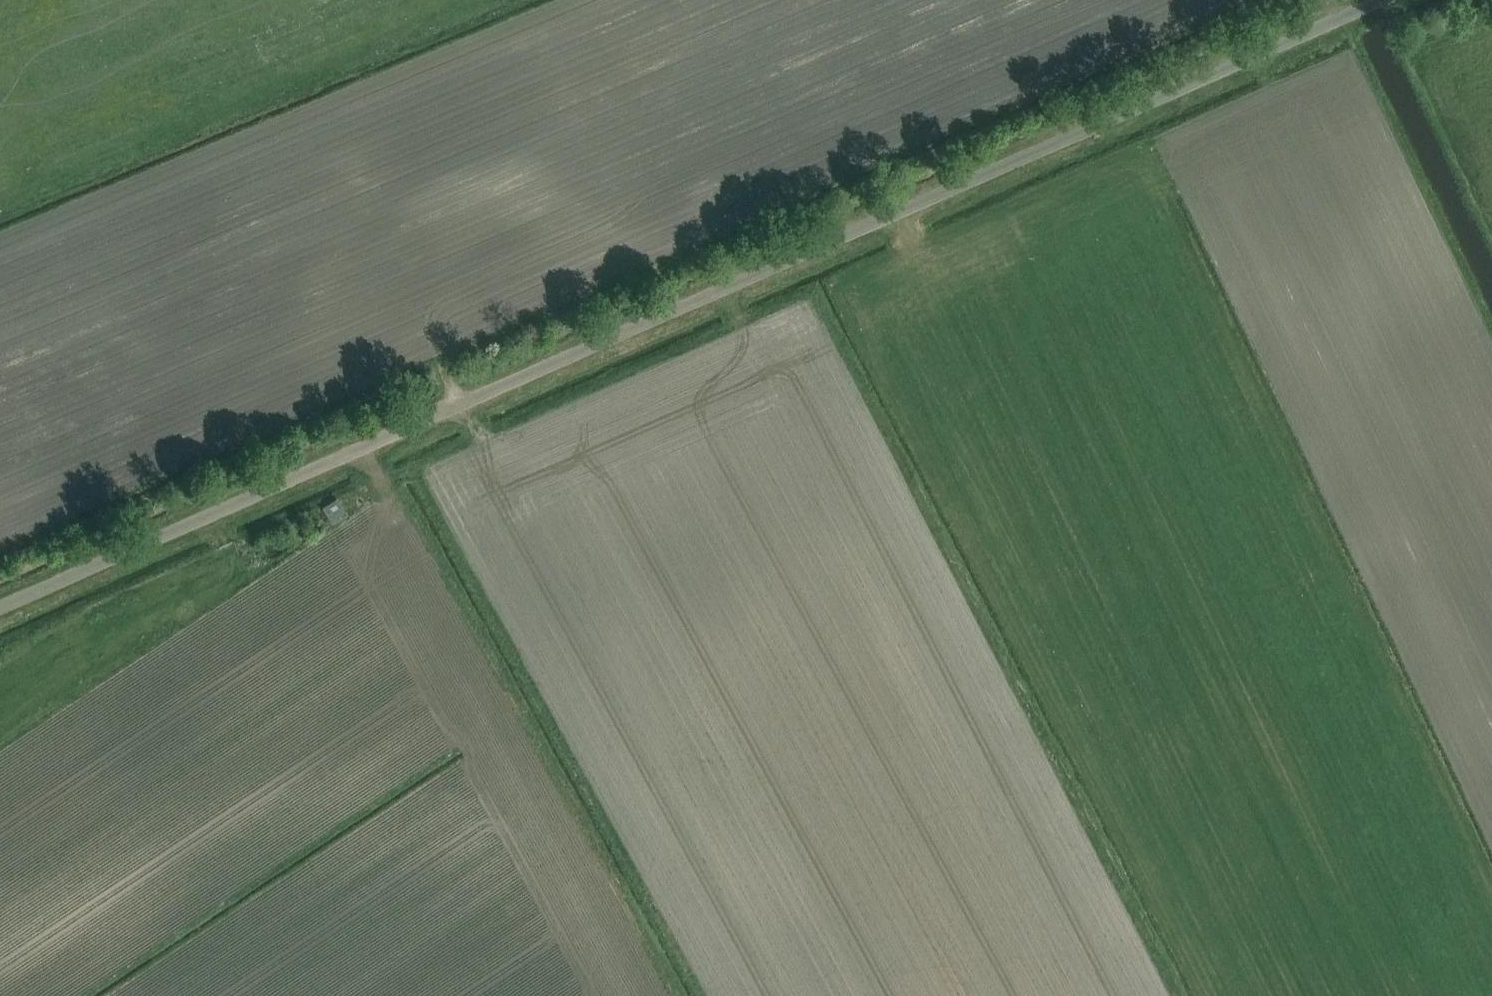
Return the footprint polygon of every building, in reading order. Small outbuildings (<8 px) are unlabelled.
[(332,523),(348,514),(338,496),(321,505),(332,523)]
